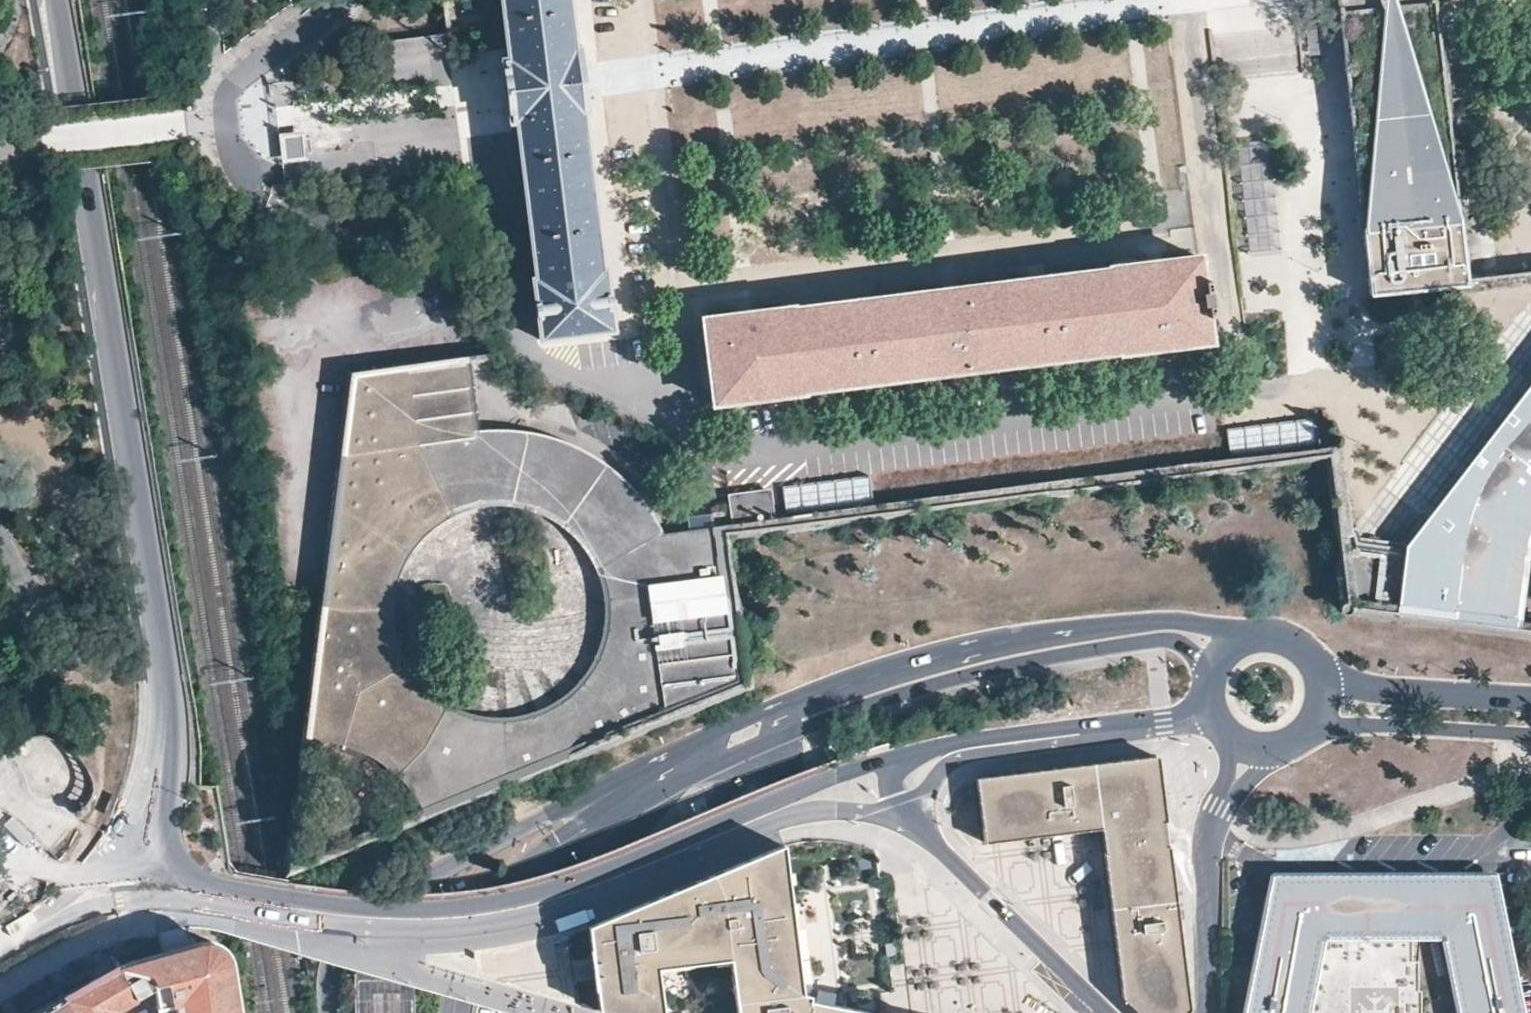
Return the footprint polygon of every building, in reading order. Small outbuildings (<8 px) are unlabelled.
[(578,0),(507,0),(516,58),(509,60),(514,92),(519,121),(524,121),(545,279),(542,279),(550,337),(624,327),(617,269),(613,269),(589,82),(578,0)] [(1444,0),(1339,0),(1373,284),(1461,274),(1462,279),(1483,278),(1482,267),(1478,268),(1444,0)] [(1297,31),(1236,30),(1236,72),(1296,73),(1297,31)] [(457,65),(454,38),(372,49),(374,69),(376,77),(457,65)] [(306,129),(281,132),(284,160),(310,157),(306,129)] [(1241,155),(1251,250),(1276,248),(1272,209),(1271,209),(1269,193),(1255,194),(1254,183),(1267,182),(1264,153),(1241,155)] [(1211,334),(1200,250),(1117,261),(1118,266),(802,306),(802,303),(713,315),(725,399),(728,399),(730,404),(742,403),(742,396),(811,388),(810,382),(1126,342),(1128,345),(1211,334)] [(404,776),(416,791),(426,805),(743,675),(720,526),(662,534),(657,525),(650,514),(642,501),(629,486),(614,472),(596,460),(579,451),(566,445),(548,439),(536,436),(520,435),(520,440),(480,444),(467,363),(365,372),(322,724),(336,728),(359,737),(374,746),(389,760),(404,776)] [(1487,427),(1405,533),(1396,591),(1518,601),(1516,578),(1518,554),(1524,522),(1530,506),(1530,370),(1487,427)] [(1321,450),(1316,418),(1226,431),(1231,460),(1321,450)] [(874,505),(871,476),(779,487),(783,517),(874,505)] [(724,525),(783,517),(779,487),(740,493),(741,508),(722,511),(724,525)] [(1396,591),(1405,533),(1348,531),(1351,588),(1396,591)] [(1100,830),(1165,822),(1157,757),(976,779),(984,844),(1038,837),(1100,830)] [(1165,822),(1100,830),(1102,842),(1103,854),(1168,846),(1166,835),(1165,822)] [(783,844),(782,844),(586,927),(590,957),(591,968),(592,978),(597,1011),(604,1012),(662,1012),(656,965),(730,959),(736,1012),(873,1012),(804,997),(795,934),(783,844)] [(1103,854),(1107,882),(1113,931),(1121,995),(1140,1012),(1184,1012),(1188,1008),(1168,846),(1103,854)] [(1498,868),(1388,869),(1280,871),(1243,1012),(1324,1012),(1340,937),(1445,937),(1462,1012),(1530,1012),(1530,1002),(1498,868)] [(229,957),(227,951),(224,946),(221,942),(218,940),(214,939),(209,938),(200,939),(177,946),(149,955),(128,962),(117,966),(150,970),(156,981),(158,1001),(175,1000),(176,1012),(181,1012),(238,1012),(229,957)] [(150,970),(117,966),(89,981),(64,996),(73,1012),(119,1012),(117,1008),(156,981),(150,970)] [(412,986),(354,968),(354,1012),(413,1012),(412,986)] [(158,1001),(156,981),(117,1008),(119,1012),(140,1012),(158,1001)] [(64,996),(34,1012),(73,1012),(64,996)]
